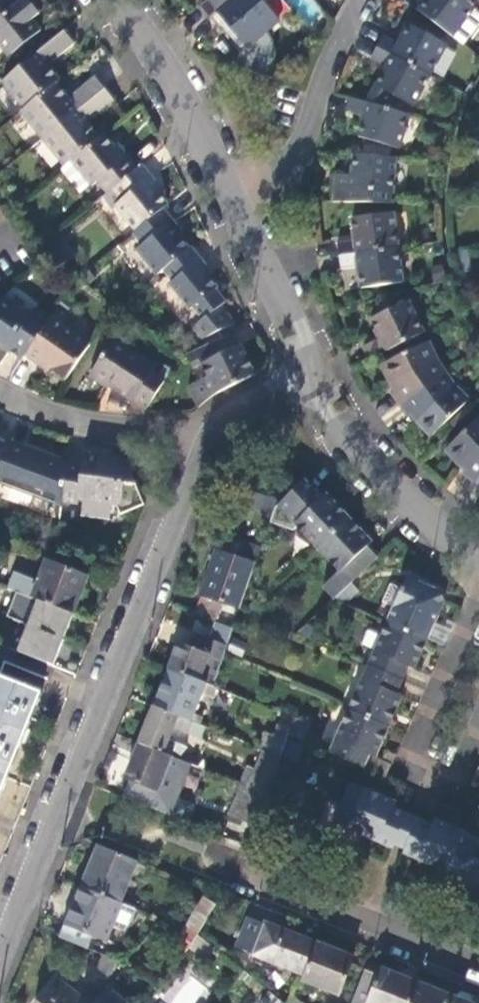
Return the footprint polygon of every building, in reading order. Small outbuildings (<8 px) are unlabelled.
[(9,57),(42,31),(33,21),(40,14),(29,0),(23,0),(19,3),(16,0),(0,0),(0,47),(9,57)] [(203,4),(213,16),(232,0),(207,0),(203,4)] [(213,16),(223,26),(230,23),(237,31),(229,37),(243,53),(281,22),(265,0),(232,0),(213,16)] [(419,11),(452,35),(473,7),(464,0),(427,0),(419,11)] [(473,7),(452,35),(464,45),(478,26),(478,11),(473,7)] [(385,34),(378,47),(429,74),(446,43),(410,23),(399,42),(385,34)] [(74,44),(64,31),(2,81),(24,108),(55,83),(59,79),(47,65),(74,44)] [(429,74),(378,47),(371,58),(387,67),(368,102),(408,114),(429,74)] [(55,83),(24,108),(20,111),(43,138),(105,88),(94,76),(68,97),(55,83)] [(105,88),(43,138),(65,165),(71,161),(100,137),(88,123),(115,101),(105,88)] [(408,114),(368,102),(352,97),(348,111),(365,116),(359,136),(398,148),(408,114)] [(104,134),(100,137),(71,161),(65,165),(59,170),(80,195),(92,186),(98,182),(107,192),(112,189),(137,168),(117,144),(114,146),(104,134)] [(391,203),(395,158),(354,155),(352,176),(335,175),(332,201),(391,203)] [(142,164),(137,168),(112,189),(121,200),(115,205),(136,231),(163,209),(168,205),(158,192),(162,189),(142,164)] [(163,209),(136,231),(133,233),(138,238),(120,252),(145,284),(157,275),(163,270),(189,249),(180,237),(183,234),(163,209)] [(340,255),(398,247),(393,213),(352,219),(355,239),(338,242),(340,255)] [(403,283),(398,247),(340,255),(341,269),(359,267),(362,288),(403,283)] [(191,248),(189,249),(163,270),(173,282),(170,285),(190,310),(193,308),(203,319),(193,327),(202,339),(234,324),(220,307),(225,302),(215,290),(217,287),(208,277),(212,274),(191,248)] [(22,360),(25,356),(51,319),(38,309),(32,316),(7,297),(1,304),(0,303),(0,344),(22,360)] [(372,359),(425,333),(408,302),(372,319),(381,338),(365,345),(372,359)] [(72,317),(59,307),(51,319),(25,356),(38,365),(42,361),(53,369),(70,330),(65,326),(72,317)] [(70,330),(53,369),(67,378),(90,345),(70,330)] [(256,374),(242,344),(237,347),(230,333),(187,354),(195,368),(204,364),(209,376),(189,386),(199,407),(207,399),(256,374)] [(91,375),(135,404),(136,401),(148,408),(166,380),(154,372),(158,368),(117,340),(91,375)] [(404,404),(447,373),(438,360),(432,364),(422,346),(384,365),(392,384),(397,382),(401,388),(395,392),(402,405),(404,404)] [(447,373),(404,404),(409,414),(412,416),(417,412),(422,417),(418,421),(433,435),(464,405),(451,392),(456,386),(454,384),(447,373)] [(471,399),(456,386),(451,392),(464,405),(471,399)] [(478,480),(478,421),(478,420),(447,449),(462,465),(466,462),(471,466),(467,472),(478,481),(478,480)] [(9,444),(0,440),(0,467),(9,444)] [(0,467),(0,484),(11,488),(15,447),(16,442),(10,441),(9,444),(0,467)] [(67,461),(16,442),(15,447),(11,488),(61,505),(62,502),(67,461)] [(83,463),(67,461),(62,502),(81,505),(82,501),(94,502),(102,456),(85,454),(83,463)] [(102,456),(94,502),(120,506),(124,514),(144,505),(126,459),(102,456)] [(298,526),(318,548),(350,517),(328,493),(323,498),(305,479),(275,507),(273,513),(270,520),(295,529),(298,526)] [(275,507),(277,500),(257,495),(253,508),(273,513),(275,507)] [(350,517),(318,548),(340,571),(323,587),(334,598),(335,597),(353,581),(379,556),(368,546),(372,541),(350,517)] [(233,627),(261,546),(250,542),(244,559),(217,550),(195,613),(216,621),(233,627)] [(36,598),(74,613),(81,596),(89,576),(49,559),(40,581),(16,571),(9,587),(36,598)] [(445,600),(441,593),(408,577),(403,589),(394,608),(389,621),(423,636),(429,622),(435,624),(445,600)] [(363,592),(353,581),(335,597),(350,604),(363,592)] [(392,584),(383,603),(394,608),(403,589),(392,584)] [(69,626),(74,613),(36,598),(16,649),(54,665),(58,654),(69,626)] [(213,685),(233,627),(216,621),(208,641),(204,640),(199,650),(180,643),(170,668),(213,685)] [(389,621),(369,665),(404,680),(410,666),(415,669),(429,638),(423,636),(389,621)] [(228,648),(242,655),(247,642),(232,637),(228,648)] [(10,647),(0,643),(0,673),(10,647)] [(5,662),(1,670),(37,686),(41,678),(5,662)] [(404,680),(369,665),(350,708),(390,726),(403,696),(397,693),(404,680)] [(213,685),(170,668),(155,705),(191,720),(203,692),(212,696),(216,686),(213,685)] [(29,724),(42,693),(0,677),(0,796),(29,724)] [(191,720),(155,705),(140,743),(170,755),(173,748),(164,744),(166,739),(176,742),(180,731),(194,736),(199,723),(191,720)] [(390,726),(350,708),(331,752),(365,767),(370,754),(376,757),(390,726)] [(280,756),(288,733),(289,729),(277,724),(273,736),(264,732),(258,747),(261,749),(280,756)] [(170,755),(140,743),(126,778),(130,780),(124,795),(174,815),(188,777),(193,765),(170,755)] [(267,795),(280,756),(261,749),(254,768),(247,766),(241,784),(267,795)] [(395,843),(408,813),(394,808),(397,801),(351,782),(334,821),(393,847),(395,843)] [(414,816),(408,813),(395,843),(400,846),(406,849),(420,818),(414,816)] [(420,818),(406,849),(404,853),(449,872),(455,857),(471,863),(478,844),(478,838),(436,819),(433,824),(420,818)] [(138,861),(99,846),(83,887),(121,902),(128,884),(133,886),(135,882),(130,880),(138,861)] [(464,878),(471,863),(455,857),(449,872),(464,878)] [(121,902),(83,887),(68,924),(108,940),(123,903),(121,902)] [(199,935),(216,904),(204,898),(182,936),(193,945),(199,935)] [(304,975),(316,943),(265,923),(265,924),(249,918),(236,948),(304,975)] [(193,945),(182,936),(177,933),(168,944),(184,957),(190,949),(193,945)] [(218,951),(199,935),(193,945),(190,949),(208,962),(218,951)] [(125,964),(137,949),(129,943),(115,960),(125,964)] [(354,958),(316,943),(304,975),(302,980),(339,994),(354,958)] [(98,968),(113,975),(118,963),(103,957),(98,968)] [(368,964),(353,1002),(411,1002),(419,983),(368,964)] [(57,979),(38,1002),(89,1002),(57,979)] [(419,983),(411,1002),(454,1002),(456,998),(419,983)] [(270,992),(262,1002),(284,1002),(270,992)] [(458,993),(456,998),(470,1002),(472,998),(471,996),(460,992),(458,993)]
